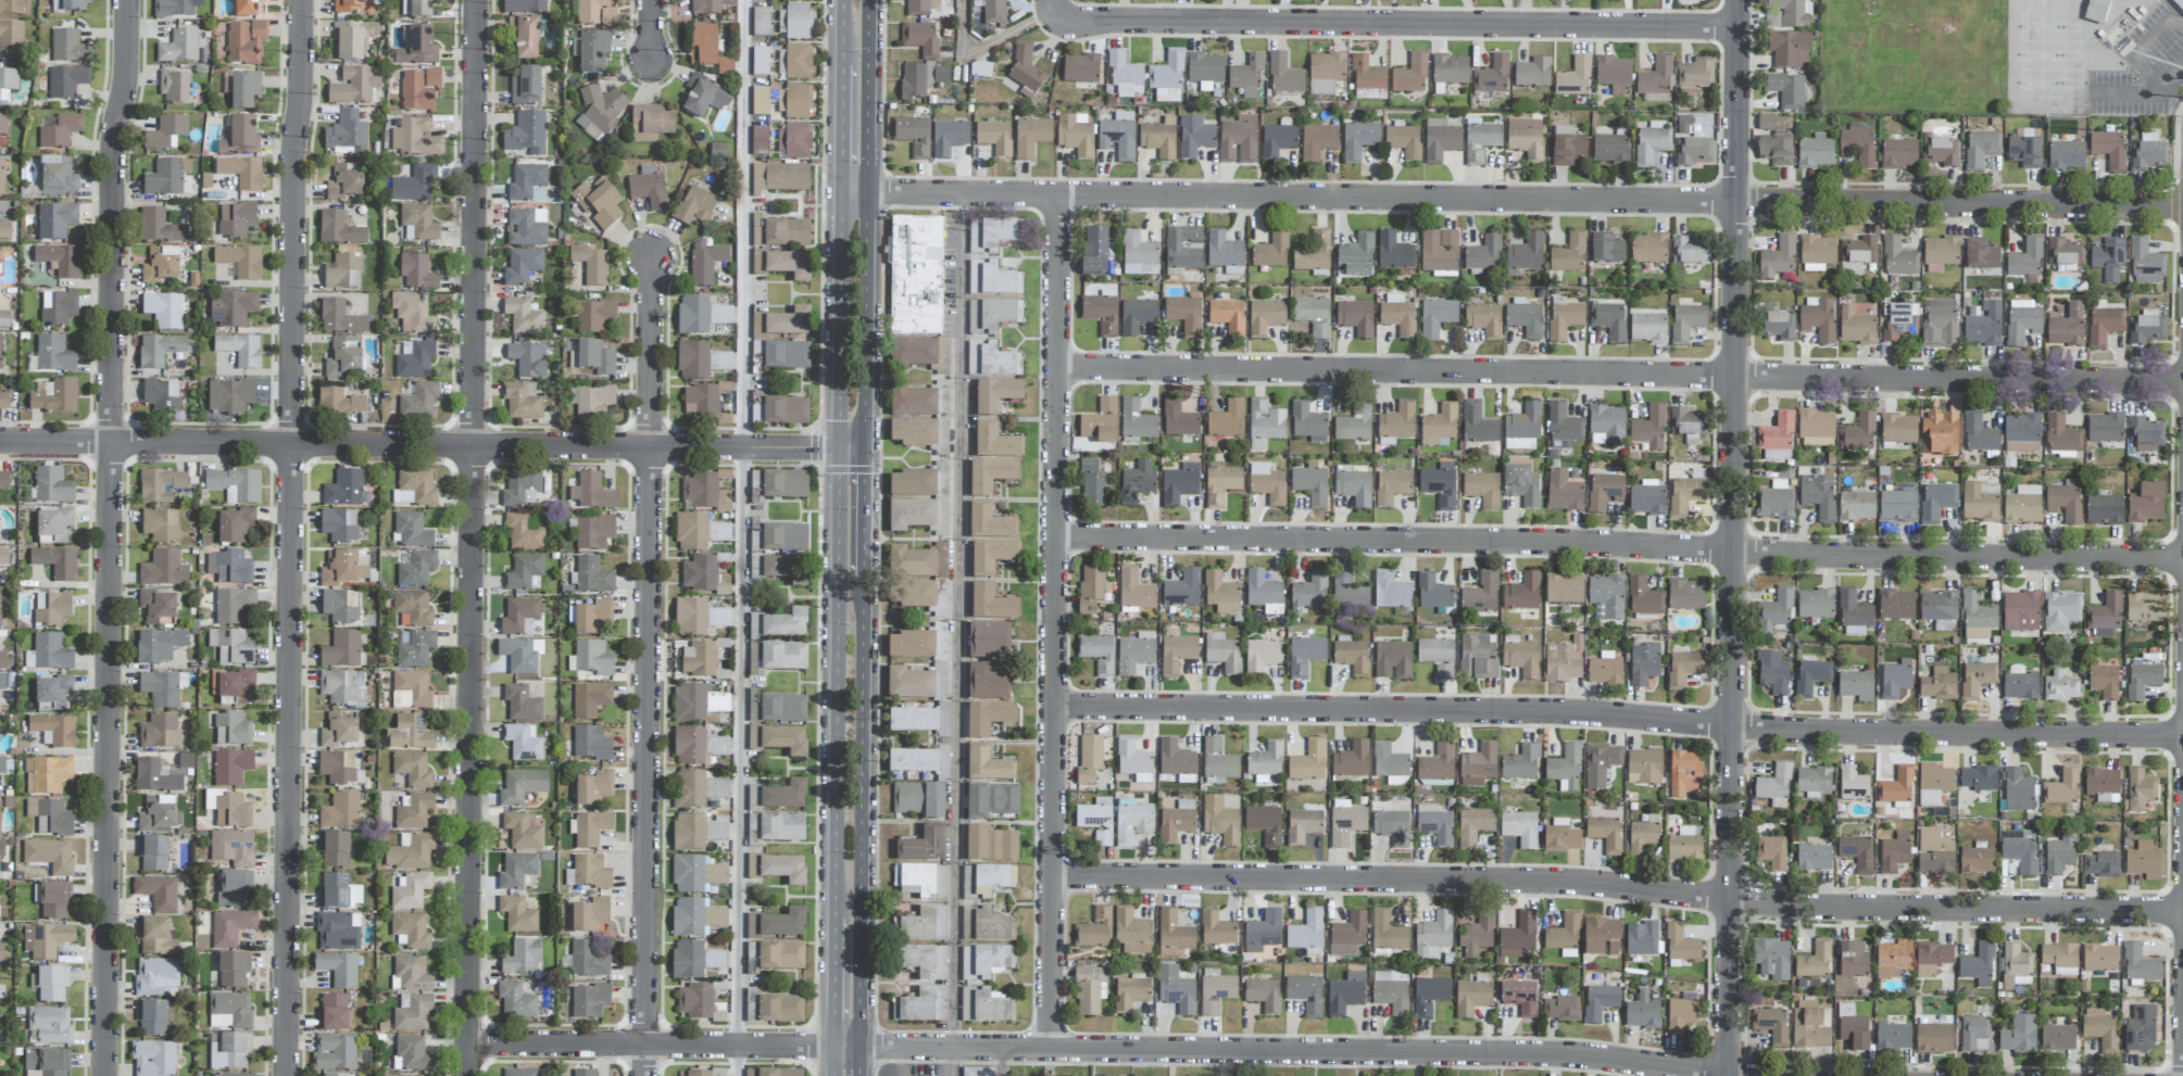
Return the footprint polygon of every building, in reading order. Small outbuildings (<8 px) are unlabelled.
[(29,16),(29,0),(0,0),(0,16),(29,16)] [(52,13),(89,12),(89,0),(52,0),(52,13)] [(194,17),(194,8),(203,8),(203,0),(154,0),(154,17),(194,17)] [(235,19),(257,18),(256,0),(235,0),(235,19)] [(373,14),(374,1),(363,1),(363,0),(334,0),(333,13),(373,14)] [(408,11),(402,11),(402,18),(431,19),(431,0),(408,0),(408,11)] [(503,13),(546,14),(546,0),(503,0),(503,13)] [(616,8),(608,8),(608,0),(578,0),(578,26),(616,27),(616,8)] [(735,0),(691,0),(691,15),(720,15),(720,7),(735,7),(735,0)] [(905,17),(929,17),(929,9),(938,9),(938,0),(905,0),(905,17)] [(972,2),(983,2),(984,25),(1005,25),(1005,0),(972,0),(972,2)] [(1782,29),(1810,29),(1811,4),(1804,4),(1804,0),(1763,0),(1763,10),(1782,11),(1782,29)] [(2182,9),(2174,0),(2182,0),(2182,9)] [(809,39),(809,23),(810,23),(811,8),(779,7),(778,38),(809,39)] [(769,36),(768,8),(753,9),(753,36),(769,36)] [(1779,27),(1779,16),(1766,16),(1766,27),(1779,27)] [(539,18),(508,17),(508,35),(515,35),(514,61),(538,62),(539,18)] [(0,22),(0,54),(22,55),(23,22),(0,22)] [(268,22),(250,22),(250,24),(228,24),(228,65),(261,65),(261,42),(268,42),(268,22)] [(362,62),(363,25),(337,24),(336,61),(362,62)] [(901,47),(921,47),(921,60),(938,61),(939,39),(934,39),(935,25),(901,24),(901,47)] [(717,25),(691,26),(692,48),(697,48),(697,66),(718,65),(718,76),(733,76),(733,58),(717,58),(717,25)] [(433,27),(408,27),(408,49),(394,49),(394,64),(437,65),(437,47),(433,47),(433,27)] [(78,31),(52,30),(52,62),(92,63),(92,45),(78,45),(78,31)] [(197,30),(171,30),(171,44),(156,45),(156,63),(197,62),(197,30)] [(580,74),(605,74),(605,55),(610,55),(610,33),(580,32),(580,74)] [(1772,68),(1810,68),(1810,33),(1773,33),(1772,68)] [(1032,43),(1015,41),(1013,66),(1007,78),(1023,87),(1019,94),(1032,101),(1046,75),(1031,67),(1032,43)] [(781,80),(811,79),(810,45),(786,45),(786,52),(781,52),(781,80)] [(1155,103),(1181,103),(1182,50),(1166,50),(1166,67),(1148,67),(1148,90),(1156,90),(1155,103)] [(1143,95),(1143,65),(1125,65),(1125,51),(1110,51),(1109,88),(1117,88),(1117,99),(1134,99),(1134,95),(1143,95)] [(1391,70),(1391,92),(1425,93),(1426,51),(1409,51),(1409,71),(1391,70)] [(1270,92),(1304,93),(1305,70),(1286,70),(1286,53),(1271,52),(1270,92)] [(1228,90),(1243,90),(1243,100),(1258,100),(1258,72),(1264,72),(1264,54),(1248,54),(1248,67),(1228,67),(1228,90)] [(1098,84),(1099,56),(1064,55),(1063,82),(1098,84)] [(1223,84),(1224,56),(1188,55),(1187,83),(1223,84)] [(1345,56),(1309,55),(1308,96),(1344,97),(1345,56)] [(1386,69),(1367,69),(1367,55),(1351,55),(1351,72),(1354,73),(1353,100),(1385,101),(1386,69)] [(1473,71),(1473,94),(1487,93),(1487,99),(1507,99),(1506,55),(1492,55),(1492,70),(1473,71)] [(1636,95),(1671,95),(1670,55),(1654,55),(1654,73),(1636,73),(1636,95)] [(1432,84),(1468,84),(1468,57),(1432,56),(1432,84)] [(1589,96),(1589,56),(1573,56),(1573,74),(1554,74),(1554,96),(1589,96)] [(1550,87),(1550,59),(1532,58),(1532,64),(1514,64),(1514,86),(1550,87)] [(1624,96),(1624,86),(1631,87),(1632,59),(1596,58),(1596,86),(1611,86),(1611,95),(1624,96)] [(1714,89),(1713,58),(1694,59),(1694,65),(1678,65),(1678,96),(1697,95),(1697,89),(1714,89)] [(970,78),(991,79),(992,64),(971,63),(970,78)] [(949,68),(935,67),(935,65),(902,65),(901,99),(925,99),(926,85),(949,85),(949,68)] [(50,68),(50,100),(75,100),(75,85),(90,85),(90,67),(50,68)] [(327,103),(371,104),(371,89),(380,89),(380,77),(371,77),(372,68),(341,67),(340,83),(328,83),(327,103)] [(540,68),(517,68),(517,78),(511,79),(511,106),(540,105),(540,68)] [(0,71),(0,103),(9,103),(9,91),(17,91),(17,71),(0,71)] [(402,71),(401,111),(432,111),(433,92),(440,92),(441,71),(402,71)] [(159,95),(165,95),(165,104),(188,105),(189,74),(160,73),(159,95)] [(261,73),(232,73),(231,111),(253,111),(253,100),(260,100),(261,73)] [(681,111),(701,120),(708,106),(723,113),(733,93),(693,73),(685,89),(690,91),(681,111)] [(1780,110),(1807,110),(1807,88),(1803,88),(1803,76),(1765,76),(1765,92),(1780,92),(1780,110)] [(604,138),(616,126),(612,122),(629,104),(613,88),(605,96),(592,83),(578,98),(589,108),(575,122),(584,131),(590,125),(604,138)] [(778,91),(777,118),(808,119),(808,108),(809,108),(809,85),(785,85),(785,91),(778,91)] [(768,116),(769,88),(753,88),(752,115),(768,116)] [(664,106),(632,106),(631,143),(656,144),(656,136),(674,136),(674,114),(664,114),(664,106)] [(334,155),(367,156),(367,124),(357,123),(357,110),(340,110),(340,128),(323,128),(323,150),(334,150),(334,155)] [(544,112),(516,112),(516,130),(501,131),(501,151),(529,150),(529,156),(544,156),(544,112)] [(1133,163),(1134,113),(1114,113),(1114,122),(1098,121),(1098,151),(1109,151),(1109,144),(1117,144),(1117,163),(1133,163)] [(1093,160),(1093,124),(1086,124),(1086,115),(1056,116),(1057,149),(1076,148),(1076,160),(1093,160)] [(1774,115),(1758,116),(1758,130),(1775,130),(1774,115)] [(84,116),(56,116),(56,128),(39,128),(38,149),(68,149),(68,133),(83,133),(84,116)] [(217,154),(259,155),(259,138),(255,138),(255,117),(231,116),(230,141),(217,141),(217,154)] [(1256,164),(1256,116),(1237,116),(1237,123),(1220,123),(1220,163),(1234,163),(1234,146),(1239,146),(1239,164),(1256,164)] [(188,117),(158,117),(158,132),(143,132),(143,149),(176,150),(176,137),(188,137),(188,117)] [(1174,162),(1176,117),(1164,117),(1163,125),(1139,125),(1139,149),(1159,150),(1158,161),(1174,162)] [(1215,125),(1202,125),(1203,117),(1180,117),(1180,160),(1196,160),(1196,148),(1214,148),(1215,125)] [(444,137),(430,136),(430,120),(399,119),(399,129),(391,128),(390,155),(443,156),(444,137)] [(929,120),(893,119),(893,141),(911,142),(911,161),(928,161),(929,120)] [(1262,162),(1278,162),(1278,149),(1297,150),(1297,126),(1290,126),(1290,119),(1279,119),(1279,127),(1262,126),(1262,162)] [(1052,120),(1016,121),(1016,162),(1033,161),(1033,144),(1052,143),(1052,120)] [(1461,128),(1446,128),(1446,120),(1426,120),(1425,164),(1442,164),(1442,152),(1461,152),(1461,128)] [(1542,121),(1507,120),(1507,152),(1526,152),(1526,163),(1541,163),(1542,121)] [(1465,166),(1482,167),(1483,148),(1502,148),(1502,126),(1480,125),(1480,122),(1466,122),(1465,166)] [(1671,130),(1664,130),(1664,122),(1649,122),(1649,129),(1636,129),(1636,169),(1653,169),(1653,153),(1671,153),(1671,130)] [(969,123),(933,123),(933,160),(950,160),(950,147),(969,147),(969,123)] [(1011,124),(976,123),(975,146),(994,146),(994,158),(1010,158),(1011,124)] [(810,160),(810,125),(785,124),(785,131),(778,130),(778,152),(785,152),(784,160),(810,160)] [(1343,164),(1360,165),(1361,147),(1379,147),(1380,124),(1344,124),(1343,164)] [(1873,125),(1848,125),(1848,131),(1839,131),(1839,157),(1858,156),(1858,171),(1874,170),(1873,125)] [(2089,134),(2090,156),(2108,156),(2108,174),(2123,174),(2123,125),(2104,126),(2104,134),(2089,134)] [(1301,164),(1319,164),(1319,150),(1338,150),(1338,127),(1303,126),(1301,164)] [(1553,167),(1573,167),(1573,158),(1586,158),(1587,137),(1572,137),(1572,127),(1554,126),(1553,167)] [(768,127),(752,128),(752,155),(768,154),(768,127)] [(1404,163),(1419,163),(1420,128),(1385,127),(1384,149),(1404,150),(1404,163)] [(2001,133),(1967,133),(1966,172),(1982,173),(1983,155),(2001,156),(2001,133)] [(1798,140),(1798,168),(1833,168),(1834,140),(1824,140),(1824,134),(1813,134),(1813,140),(1798,140)] [(1931,140),(1931,134),(1922,134),(1922,163),(1943,164),(1943,168),(1958,168),(1959,140),(1931,140)] [(2168,143),(2157,143),(2157,134),(2141,134),(2141,144),(2131,145),(2131,173),(2146,172),(2146,167),(2168,167),(2168,143)] [(1628,164),(1629,137),(1593,136),(1592,163),(1628,164)] [(1792,136),(1758,137),(1759,160),(1771,159),(1771,167),(1792,167),(1792,136)] [(1712,139),(1676,140),(1677,167),(1692,167),(1692,163),(1713,163),(1712,139)] [(1917,141),(1882,141),(1882,169),(1917,169),(1917,141)] [(2085,143),(2049,143),(2049,170),(2084,171),(2085,143)] [(726,145),(711,144),(710,161),(726,161),(726,145)] [(78,193),(78,176),(70,176),(71,158),(42,158),(41,197),(64,198),(64,193),(78,193)] [(182,195),(182,172),(191,172),(191,160),(155,159),(155,174),(143,174),(143,195),(182,195)] [(261,193),(262,160),(215,159),(215,175),(238,175),(238,192),(261,193)] [(391,178),(390,200),(434,201),(434,165),(413,164),(412,179),(391,178)] [(363,198),(363,173),(346,173),(346,165),(330,165),(331,199),(363,198)] [(508,201),(532,202),(532,187),(546,187),(547,166),(514,165),(513,185),(508,185),(508,201)] [(650,213),(666,211),(663,174),(655,174),(654,165),(640,167),(641,176),(627,177),(629,200),(648,198),(650,213)] [(809,191),(809,165),(752,165),(752,197),(759,197),(759,190),(809,191)] [(569,195),(588,218),(590,217),(603,232),(623,216),(615,207),(622,201),(602,177),(590,187),(585,182),(569,195)] [(719,200),(690,184),(671,218),(691,229),(696,220),(705,225),(719,200)] [(255,204),(219,204),(219,238),(246,238),(246,228),(256,228),(255,204)] [(39,241),(66,240),(65,226),(78,226),(77,205),(38,206),(39,241)] [(431,224),(431,205),(400,205),(400,227),(413,227),(413,241),(438,241),(438,224),(431,224)] [(187,226),(164,226),(164,208),(141,208),(142,242),(187,242),(187,226)] [(367,228),(343,228),(344,211),(320,210),(319,244),(367,245),(367,228)] [(546,246),(547,210),(508,210),(507,246),(546,246)] [(942,336),(942,218),(890,218),(890,335),(942,336)] [(810,221),(764,220),(764,230),(753,229),(752,246),(809,248),(810,221)] [(1016,243),(1016,221),(969,220),(968,255),(997,255),(997,243),(1016,243)] [(11,223),(0,223),(0,240),(11,240),(11,223)] [(1106,276),(1105,257),(1110,257),(1110,246),(1107,246),(1107,228),(1083,228),(1083,276),(1106,276)] [(1165,229),(1166,270),(1202,269),(1201,228),(1165,229)] [(1207,267),(1224,267),(1224,275),(1243,276),(1243,243),(1225,243),(1225,230),(1207,230),(1207,267)] [(1293,248),(1293,271),(1329,272),(1329,230),(1313,230),(1313,249),(1293,248)] [(1123,275),(1158,276),(1158,244),(1139,244),(1140,231),(1123,231),(1123,275)] [(1421,272),(1433,272),(1433,277),(1457,278),(1457,231),(1421,231),(1421,272)] [(1549,271),(1584,272),(1584,231),(1568,231),(1568,250),(1550,250),(1549,271)] [(1287,232),(1271,232),(1271,246),(1252,245),(1252,267),(1287,267),(1287,232)] [(1337,246),(1337,268),(1344,268),(1344,277),(1372,277),(1371,232),(1356,233),(1356,246),(1337,246)] [(1414,245),(1395,244),(1396,232),(1379,232),(1378,269),(1414,270),(1414,245)] [(1542,271),(1542,234),(1526,233),(1525,246),(1506,246),(1506,270),(1542,271)] [(1612,234),(1592,233),(1592,263),(1624,264),(1625,241),(1612,241),(1612,234)] [(1759,280),(1773,280),(1774,273),(1793,274),(1794,233),(1778,233),(1778,252),(1759,251),(1759,280)] [(1499,270),(1499,235),(1483,235),(1483,247),(1465,247),(1466,276),(1481,275),(1481,270),(1499,270)] [(1667,236),(1631,235),(1631,263),(1667,264),(1667,236)] [(1919,275),(1919,253),(1900,252),(1900,235),(1885,235),(1884,275),(1919,275)] [(2041,276),(2041,236),(2025,235),(2025,254),(2006,254),(2006,276),(2041,276)] [(1687,236),(1672,236),(1672,264),(1708,265),(1709,243),(1687,243),(1687,236)] [(1824,273),(1824,265),(1836,265),(1836,238),(1801,237),(1800,272),(1824,273)] [(1841,276),(1861,276),(1861,265),(1877,265),(1876,237),(1860,237),(1860,241),(1840,241),(1841,276)] [(2163,284),(2164,255),(2147,254),(2147,237),(2131,237),(2130,284),(2163,284)] [(1925,238),(1924,273),(1942,273),(1943,266),(1959,266),(1960,239),(1925,238)] [(2085,244),(2064,243),(2065,238),(2048,238),(2048,266),(2085,267),(2085,244)] [(2090,269),(2104,270),(2104,284),(2118,284),(2119,269),(2123,269),(2124,239),(2103,238),(2103,245),(2090,245),(2090,269)] [(1999,269),(2000,246),(1986,246),(1986,239),(1966,239),(1966,269),(1999,269)] [(729,248),(705,248),(705,242),(691,242),(690,287),(713,287),(714,262),(729,263),(729,248)] [(80,280),(80,247),(34,247),(34,263),(57,263),(57,280),(80,280)] [(607,287),(607,252),(586,252),(586,247),(569,247),(569,262),(585,263),(584,287),(607,287)] [(142,283),(158,283),(158,279),(178,280),(178,249),(149,248),(149,265),(142,265),(142,283)] [(214,264),(237,264),(237,281),(260,281),(260,248),(213,248),(214,264)] [(543,251),(509,250),(509,269),(504,269),(504,286),(528,286),(528,272),(543,273),(543,251)] [(752,274),(793,275),(793,283),(809,283),(810,254),(752,253),(752,274)] [(324,289),(360,288),(360,255),(333,256),(333,264),(324,264),(324,289)] [(427,274),(428,255),(400,255),(400,278),(405,278),(405,289),(438,290),(439,274),(427,274)] [(997,262),(969,261),(968,295),(1019,296),(1020,274),(997,274),(997,262)] [(41,294),(42,326),(67,325),(67,318),(78,318),(77,293),(41,294)] [(246,328),(246,314),(258,314),(258,293),(210,294),(211,328),(246,328)] [(409,335),(435,334),(435,317),(427,317),(426,293),(390,293),(391,311),(396,311),(396,320),(409,320),(409,335)] [(1183,340),(1200,340),(1200,293),(1189,293),(1189,299),(1165,298),(1165,321),(1183,321),(1183,340)] [(181,331),(182,295),(142,294),(142,315),(155,316),(155,331),(181,331)] [(1414,339),(1414,304),(1403,304),(1403,294),(1385,294),(1385,304),(1379,304),(1379,326),(1399,326),(1399,339),(1414,339)] [(708,296),(678,297),(678,335),(708,334),(708,325),(733,325),(732,306),(709,306),(708,296)] [(1080,320),(1099,320),(1099,339),(1116,338),(1116,297),(1080,298),(1080,320)] [(1565,304),(1565,298),(1550,297),(1549,343),(1566,343),(1566,327),(1584,327),(1585,305),(1565,304)] [(1507,327),(1524,327),(1524,340),(1540,341),(1541,306),(1529,305),(1529,299),(1508,298),(1507,327)] [(367,317),(351,317),(351,307),(344,307),(344,299),(322,299),(321,333),(367,333),(367,317)] [(542,313),(529,313),(529,299),(504,299),(503,316),(512,316),(512,335),(542,335),(542,313)] [(1329,300),(1293,299),(1292,323),(1312,323),(1312,340),(1328,341),(1329,300)] [(1817,346),(1834,346),(1833,299),(1806,300),(1806,307),(1799,307),(1800,331),(1817,331),(1817,346)] [(1957,301),(1923,300),(1922,348),(1956,349),(1957,301)] [(616,302),(578,301),(577,334),(607,335),(607,322),(616,322),(616,302)] [(1021,324),(1022,302),(969,301),(968,335),(996,336),(997,323),(1021,324)] [(1157,301),(1122,301),(1121,338),(1138,338),(1138,325),(1157,325),(1157,301)] [(1457,324),(1458,301),(1422,301),(1421,342),(1438,343),(1438,324),(1457,324)] [(2000,301),(1981,301),(1981,316),(1964,316),(1963,345),(1999,346),(2000,301)] [(2024,348),(2024,333),(2042,333),(2042,309),(2033,309),(2033,302),(2009,301),(2008,348),(2024,348)] [(1243,302),(1209,302),(1208,324),(1227,324),(1227,338),(1243,338),(1243,302)] [(1285,327),(1286,303),(1250,302),(1249,339),(1266,340),(1267,327),(1285,327)] [(1337,328),(1356,327),(1356,341),(1373,340),(1372,302),(1336,303),(1337,328)] [(2048,313),(2047,346),(2082,346),(2083,303),(2068,302),(2068,307),(2056,307),(2056,314),(2048,313)] [(1501,305),(1465,304),(1464,328),(1484,328),(1484,342),(1500,342),(1501,305)] [(1624,306),(1590,305),(1590,328),(1608,328),(1608,346),(1624,346),(1624,306)] [(1876,316),(1853,316),(1853,306),(1840,305),(1840,343),(1876,344),(1876,316)] [(1882,316),(1882,343),(1918,344),(1919,306),(1889,305),(1889,316),(1882,316)] [(809,307),(793,307),(793,315),(753,315),(752,336),(809,337),(809,307)] [(1707,328),(1707,308),(1673,307),(1672,347),(1688,348),(1689,328),(1707,328)] [(2124,332),(2125,310),(2090,309),(2090,349),(2106,349),(2106,332),(2124,332)] [(2130,318),(2129,345),(2145,346),(2145,341),(2166,341),(2166,317),(2157,317),(2157,311),(2142,310),(2142,318),(2130,318)] [(9,329),(10,312),(0,312),(0,328),(9,329)] [(1794,314),(1760,315),(1760,337),(1779,337),(1779,343),(1795,342),(1794,314)] [(1666,343),(1667,315),(1631,315),(1630,342),(1666,343)] [(64,335),(37,336),(37,352),(27,352),(27,372),(76,371),(76,352),(64,352),(64,335)] [(187,337),(140,337),(140,370),(163,370),(163,353),(187,353),(187,337)] [(213,353),(237,353),(237,370),(260,370),(261,337),(213,337),(213,353)] [(361,337),(332,338),(332,360),(325,360),(325,377),(362,377),(361,337)] [(603,341),(578,340),(577,354),(571,354),(570,369),(596,369),(595,376),(615,376),(615,351),(602,351),(603,341)] [(891,369),(908,369),(908,366),(937,367),(938,341),(891,340),(891,369)] [(732,353),(708,353),(709,343),(678,342),(678,380),(708,381),(708,371),(732,371),(732,353)] [(764,369),(809,370),(809,343),(764,342),(764,369)] [(1022,376),(1022,355),(996,354),(996,342),(967,342),(967,375),(1022,376)] [(429,379),(429,359),(435,359),(435,344),(410,343),(410,356),(396,356),(396,378),(429,379)] [(517,379),(545,380),(545,346),(506,345),(506,360),(517,360),(517,379)] [(76,381),(45,381),(44,394),(29,393),(29,411),(75,412),(76,381)] [(143,405),(153,405),(153,418),(179,418),(179,381),(143,381),(143,405)] [(209,381),(208,414),(244,415),(244,406),(254,406),(254,382),(209,381)] [(977,417),(997,417),(998,401),(1024,401),(1024,382),(977,381),(977,417)] [(342,382),(319,382),(318,413),(365,414),(365,397),(342,397),(342,382)] [(438,383),(414,382),(414,396),(399,396),(399,418),(432,418),(432,400),(438,400),(438,383)] [(542,397),(535,397),(535,384),(503,383),(503,400),(506,400),(506,419),(542,419),(542,397)] [(731,421),(731,415),(719,415),(718,392),(731,392),(731,385),(684,385),(685,422),(731,421)] [(907,390),(907,385),(891,385),(890,416),(937,417),(937,391),(907,390)] [(576,420),(605,420),(606,407),(615,407),(615,388),(577,388),(576,420)] [(8,412),(9,395),(0,395),(0,412),(8,412)] [(1116,397),(1099,397),(1098,416),(1080,416),(1080,438),(1097,438),(1097,444),(1116,444),(1116,397)] [(1157,439),(1157,417),(1139,416),(1139,397),(1122,397),(1122,439),(1157,439)] [(809,425),(809,398),(763,398),(763,424),(809,425)] [(1267,399),(1250,398),(1249,451),(1266,451),(1266,440),(1285,440),(1286,411),(1267,411),(1267,399)] [(1243,400),(1226,399),(1226,415),(1208,414),(1207,437),(1242,437),(1243,400)] [(1199,436),(1199,415),(1180,414),(1180,401),(1164,400),(1163,436),(1199,436)] [(1482,400),(1463,400),(1463,442),(1499,443),(1499,420),(1482,420),(1482,400)] [(1326,414),(1308,415),(1308,401),(1292,401),(1292,438),(1309,437),(1309,443),(1327,442),(1326,414)] [(1413,439),(1414,401),(1398,401),(1397,414),(1378,414),(1378,438),(1413,439)] [(1571,450),(1571,441),(1584,442),(1584,419),(1566,419),(1566,401),(1550,401),(1549,449),(1571,450)] [(1420,416),(1421,447),(1447,446),(1447,439),(1456,439),(1456,403),(1440,404),(1440,416),(1420,416)] [(1539,403),(1524,403),(1524,415),(1504,416),(1505,451),(1535,450),(1535,441),(1540,441),(1539,403)] [(1664,403),(1648,403),(1648,421),(1629,421),(1629,443),(1647,443),(1647,452),(1664,451),(1664,403)] [(1334,441),(1370,441),(1370,406),(1353,406),(1353,419),(1334,418),(1334,441)] [(1625,409),(1590,408),(1590,444),(1624,445),(1625,409)] [(1698,445),(1698,437),(1705,437),(1706,414),(1686,413),(1686,409),(1670,408),(1670,436),(1685,436),(1685,445),(1698,445)] [(1757,428),(1758,451),(1793,451),(1792,411),(1776,411),(1777,428),(1757,428)] [(1834,447),(1834,412),(1799,411),(1799,446),(1834,447)] [(1838,450),(1874,450),(1874,412),(1857,412),(1857,428),(1838,428),(1838,450)] [(1999,430),(1981,430),(1982,412),(1965,412),(1965,452),(1999,452),(1999,430)] [(1958,414),(1922,413),(1921,456),(1957,456),(1958,414)] [(2082,453),(2083,430),(2064,430),(2064,413),(2047,413),(2047,452),(2082,453)] [(2004,451),(2040,452),(2040,415),(2005,415),(2004,451)] [(2088,415),(2088,442),(2123,442),(2123,416),(2088,415)] [(1917,444),(1917,416),(1881,416),(1881,444),(1917,444)] [(2164,423),(2144,423),(2144,416),(2128,416),(2129,445),(2136,445),(2136,452),(2156,452),(2156,446),(2165,445),(2164,423)] [(937,421),(891,421),(890,442),(900,442),(900,447),(936,447),(937,421)] [(1023,458),(1023,439),(998,438),(998,422),(976,422),(975,457),(1023,458)] [(1764,452),(1765,461),(1791,460),(1790,451),(1764,452)] [(1097,474),(1097,460),(1082,459),(1081,508),(1104,509),(1105,474),(1097,474)] [(1151,460),(1137,460),(1136,471),(1121,470),(1120,507),(1137,507),(1137,494),(1155,494),(1156,470),(1150,470),(1151,460)] [(971,498),(991,498),(992,483),(1018,483),(1018,462),(971,462),(971,498)] [(1327,470),(1316,470),(1317,462),(1307,462),(1307,469),(1291,469),(1290,492),(1309,492),(1309,510),(1327,511),(1327,470)] [(1242,468),(1224,468),(1224,463),(1207,463),(1206,510),(1223,510),(1224,490),(1242,491),(1242,468)] [(1439,471),(1418,471),(1418,493),(1438,493),(1438,512),(1455,512),(1455,463),(1439,463),(1439,471)] [(1284,508),(1285,472),(1269,472),(1269,464),(1250,464),(1250,494),(1268,494),(1268,508),(1284,508)] [(1370,473),(1351,473),(1351,466),(1334,467),(1335,497),(1353,497),(1354,510),(1370,510),(1370,473)] [(1531,466),(1504,466),(1504,497),(1522,497),(1523,510),(1539,510),(1539,474),(1531,474),(1531,466)] [(74,483),(63,482),(63,467),(36,467),(35,503),(74,504),(74,483)] [(1582,511),(1583,483),(1567,483),(1567,469),(1548,469),(1547,510),(1582,511)] [(8,488),(9,470),(0,470),(0,487),(8,488)] [(362,470),(335,470),(335,485),(322,485),(322,505),(362,506),(362,470)] [(432,470),(397,470),(397,492),(393,492),(393,506),(437,506),(437,489),(432,489),(432,470)] [(172,504),(172,490),(187,490),(187,471),(139,472),(140,504),(172,504)] [(260,472),(205,471),(204,491),(226,491),(226,505),(260,505),(260,472)] [(808,498),(808,471),(763,472),(763,498),(808,498)] [(936,497),(936,471),(900,471),(900,476),(890,476),(889,497),(936,497)] [(1199,471),(1163,471),(1162,508),(1179,508),(1179,496),(1198,496),(1199,471)] [(502,506),(534,507),(534,493),(541,493),(541,472),(507,472),(507,491),(502,491),(502,506)] [(578,509),(616,508),(616,491),(601,491),(601,472),(578,473),(579,487),(570,488),(570,501),(578,501),(578,509)] [(691,510),(731,510),(731,502),(725,502),(725,493),(717,493),(717,480),(731,480),(731,473),(691,472),(691,479),(682,479),(682,503),(691,503),(691,510)] [(1412,474),(1377,473),(1376,508),(1392,508),(1393,496),(1412,496),(1412,474)] [(1499,474),(1463,474),(1462,498),(1481,498),(1481,511),(1498,511),(1499,474)] [(1624,476),(1590,475),(1589,514),(1605,514),(1606,500),(1624,501),(1624,476)] [(1835,477),(1800,476),(1799,506),(1817,507),(1817,524),(1833,525),(1835,477)] [(1705,501),(1705,480),(1670,480),(1671,520),(1687,520),(1687,502),(1705,501)] [(1665,483),(1641,482),(1641,487),(1630,487),(1629,514),(1664,515),(1665,483)] [(1962,521),(1998,521),(1999,484),(1963,483),(1962,521)] [(1957,486),(1923,485),(1922,525),(1938,525),(1938,508),(1957,509),(1957,486)] [(2128,522),(2163,522),(2164,485),(2140,485),(2140,495),(2128,495),(2128,522)] [(2040,524),(2041,486),(2017,486),(2016,495),(2004,495),(2003,523),(2040,524)] [(2063,525),(2079,526),(2081,488),(2046,486),(2045,511),(2064,511),(2063,525)] [(1794,490),(1757,489),(1756,517),(1778,517),(1778,519),(1793,520),(1794,490)] [(1916,522),(1917,493),(1880,492),(1879,521),(1916,522)] [(1875,493),(1839,493),(1838,521),(1875,522),(1875,493)] [(2123,497),(2087,496),(2086,525),(2123,525),(2123,497)] [(1017,519),(991,519),(991,502),(970,502),(971,539),(1017,538),(1017,519)] [(37,544),(67,544),(66,527),(73,527),(73,510),(37,510),(37,544)] [(178,511),(142,510),(142,534),(152,535),(151,543),(177,543),(178,511)] [(256,527),(255,510),(218,511),(219,545),(247,544),(247,527),(256,527)] [(356,510),(321,511),(321,535),(330,534),(330,543),(357,543),(356,510)] [(422,513),(396,513),(395,547),(433,548),(434,532),(422,531),(422,513)] [(508,550),(544,550),(544,528),(528,528),(528,513),(507,514),(508,550)] [(707,514),(677,513),(676,551),(707,551),(707,542),(730,542),(730,524),(706,524),(707,514)] [(614,517),(576,518),(576,550),(605,550),(604,540),(615,540),(614,517)] [(808,525),(762,525),(762,552),(808,552),(808,525)] [(1020,543),(973,542),(972,578),(993,579),(993,562),(1019,563),(1020,543)] [(889,577),(947,578),(947,543),(933,543),(933,551),(906,550),(906,547),(890,546),(889,577)] [(76,550),(30,549),(30,565),(53,565),(53,583),(76,583),(76,550)] [(179,550),(151,550),(151,565),(139,565),(139,585),(188,586),(189,566),(179,566),(179,550)] [(252,584),(253,560),(243,560),(243,552),(208,551),(207,575),(217,575),(217,583),(252,584)] [(357,552),(327,551),(327,568),(320,568),(320,587),(338,587),(338,583),(358,583),(358,579),(368,580),(368,567),(357,567),(357,552)] [(397,587),(428,588),(428,568),(437,568),(437,551),(411,551),(410,564),(397,564),(397,587)] [(505,589),(539,590),(539,578),(543,578),(543,555),(513,555),(513,574),(505,574),(505,589)] [(599,557),(576,556),(576,592),(615,592),(615,571),(599,571),(599,557)] [(762,578),(791,578),(791,587),(806,587),(806,558),(762,558),(762,578)] [(1156,586),(1137,586),(1137,566),(1119,567),(1120,611),(1156,610),(1156,586)] [(1079,616),(1095,616),(1095,601),(1110,602),(1110,584),(1104,583),(1104,567),(1080,567),(1079,616)] [(1163,582),(1163,605),(1198,605),(1199,569),(1182,568),(1182,582),(1163,582)] [(1246,606),(1265,607),(1265,614),(1282,614),(1283,582),(1264,582),(1264,570),(1247,570),(1246,606)] [(1240,584),(1222,584),(1222,571),(1205,571),(1205,605),(1216,605),(1216,615),(1239,615),(1240,584)] [(1301,616),(1302,609),(1326,609),(1326,572),(1310,571),(1310,584),(1291,584),(1291,615),(1301,616)] [(1369,589),(1350,589),(1351,572),(1333,571),(1332,609),(1369,609),(1369,589)] [(1375,608),(1411,608),(1411,584),(1392,584),(1392,571),(1375,571),(1375,608)] [(1453,586),(1434,585),(1434,573),(1419,572),(1418,608),(1452,609),(1453,586)] [(1479,589),(1461,589),(1460,611),(1496,613),(1497,572),(1480,572),(1479,589)] [(1503,609),(1538,609),(1539,572),(1523,572),(1522,585),(1503,585),(1503,609)] [(1664,592),(1646,592),(1646,575),(1628,575),(1629,616),(1664,616),(1664,592)] [(1545,577),(1546,604),(1583,603),(1582,577),(1545,577)] [(1623,621),(1624,578),(1588,577),(1588,605),(1594,605),(1594,620),(1623,621)] [(947,609),(947,581),(936,581),(936,609),(947,609)] [(1704,609),(1704,581),(1668,581),(1669,610),(1704,609)] [(935,609),(935,583),(894,582),(893,608),(935,609)] [(1019,619),(1019,598),(993,598),(993,583),(973,583),(973,619),(1019,619)] [(1792,586),(1776,586),(1775,603),(1758,603),(1757,637),(1772,637),(1772,631),(1791,631),(1792,586)] [(1874,607),(1855,606),(1856,588),(1840,588),(1839,635),(1865,636),(1865,628),(1874,628),(1874,607)] [(1997,607),(1979,607),(1979,588),(1963,588),(1963,639),(1989,639),(1989,629),(1997,629),(1997,607)] [(139,590),(138,607),(146,608),(146,626),(157,626),(157,621),(175,622),(176,595),(156,594),(157,590),(139,590)] [(256,611),(256,590),(216,590),(216,625),(243,626),(244,611),(256,611)] [(2086,607),(2085,630),(2094,630),(2094,637),(2119,638),(2120,590),(2104,590),(2104,607),(2086,607)] [(357,622),(358,592),(322,591),(322,615),(331,615),(331,625),(350,625),(350,621),(357,622)] [(393,615),(408,615),(407,627),(433,628),(433,610),(428,610),(428,591),(394,591),(393,615)] [(1798,618),(1833,619),(1834,592),(1798,591),(1798,618)] [(1879,619),(1915,620),(1915,592),(1879,591),(1879,619)] [(1919,620),(1957,621),(1957,593),(1920,592),(1919,620)] [(2003,631),(2038,632),(2039,594),(2004,593),(2003,631)] [(71,618),(71,594),(35,594),(35,627),(61,627),(62,618),(71,618)] [(2067,633),(2067,622),(2080,623),(2080,594),(2044,594),(2044,633),(2067,633)] [(2162,623),(2163,595),(2127,594),(2126,622),(2162,623)] [(540,621),(540,600),(506,599),(506,619),(501,619),(500,635),(532,636),(533,621),(540,621)] [(613,600),(593,599),(593,607),(568,607),(568,623),(575,623),(575,635),(599,636),(600,625),(612,626),(613,600)] [(730,609),(706,609),(706,599),(675,599),(675,636),(706,637),(706,627),(729,628),(730,609)] [(806,608),(791,608),(791,616),(750,616),(750,637),(806,638),(806,608)] [(969,659),(1010,660),(1010,624),(970,623),(969,659)] [(947,624),(935,624),(935,661),(946,662),(947,624)] [(218,665),(253,665),(254,641),(244,641),(244,630),(208,630),(208,648),(218,648),(218,665)] [(189,632),(137,631),(137,663),(172,664),(172,647),(188,648),(189,632)] [(320,667),(361,667),(360,631),(332,631),(332,648),(320,648),(320,667)] [(1290,680),(1307,680),(1307,661),(1326,661),(1326,639),(1307,639),(1307,631),(1290,631),(1290,680)] [(408,645),(397,645),(396,667),(427,668),(427,648),(436,649),(436,632),(409,632),(408,645)] [(888,637),(888,658),(934,659),(934,633),(898,632),(898,637),(888,637)] [(62,633),(34,634),(34,652),(25,652),(25,669),(73,669),(73,649),(62,649),(62,633)] [(1118,640),(1117,676),(1135,677),(1135,663),(1154,664),(1155,633),(1138,633),(1138,640),(1118,640)] [(1241,642),(1223,641),(1224,633),(1205,633),(1205,663),(1224,664),(1224,676),(1240,676),(1241,642)] [(1496,635),(1460,635),(1460,681),(1496,680),(1496,635)] [(1076,658),(1096,659),(1096,677),(1112,677),(1113,637),(1077,636),(1076,658)] [(1582,679),(1582,656),(1583,636),(1573,636),(1573,645),(1546,644),(1545,683),(1569,683),(1569,678),(1582,679)] [(1179,679),(1179,660),(1197,660),(1198,638),(1162,637),(1161,678),(1179,679)] [(1367,678),(1368,642),(1350,642),(1350,637),(1334,637),(1333,665),(1352,665),(1351,678),(1367,678)] [(543,640),(498,641),(499,656),(509,656),(509,675),(537,675),(537,655),(543,655),(543,640)] [(1453,641),(1417,640),(1417,663),(1435,663),(1435,681),(1452,682),(1453,641)] [(604,641),(575,641),(575,657),(568,657),(568,672),(596,672),(596,676),(613,677),(614,652),(604,652),(604,641)] [(1246,677),(1263,678),(1263,666),(1282,666),(1283,642),(1246,641),(1246,677)] [(1412,643),(1375,642),(1375,678),(1392,678),(1392,680),(1411,680),(1412,643)] [(761,643),(750,643),(750,662),(760,662),(761,643)] [(806,670),(806,644),(761,643),(761,670),(806,670)] [(1521,681),(1538,681),(1539,645),(1503,644),(1502,668),(1521,668),(1521,681)] [(1630,688),(1646,688),(1647,678),(1659,678),(1660,645),(1631,644),(1630,688)] [(1622,684),(1622,659),(1613,658),(1613,653),(1600,652),(1600,660),(1588,660),(1587,683),(1622,684)] [(1787,696),(1788,663),(1781,662),(1781,652),(1759,652),(1758,686),(1772,686),(1772,696),(1787,696)] [(1704,654),(1669,653),(1669,692),(1684,692),(1685,675),(1703,675),(1704,654)] [(1882,666),(1881,700),(1898,700),(1898,690),(1910,690),(1911,660),(1900,659),(1900,666),(1882,666)] [(1832,663),(1798,662),(1797,699),(1812,700),(1812,683),(1832,683),(1832,663)] [(888,699),(938,699),(938,710),(889,710),(889,732),(937,732),(937,738),(950,738),(950,701),(946,701),(946,664),(933,664),(933,673),(905,673),(905,667),(888,667),(888,699)] [(1009,699),(1009,664),(969,664),(970,700),(1009,699)] [(1978,702),(1979,685),(1998,685),(1999,665),(1963,664),(1962,702),(1978,702)] [(2038,674),(2024,674),(2024,666),(2005,666),(2005,699),(2037,700),(2038,674)] [(2162,666),(2129,666),(2128,703),(2144,704),(2144,687),(2162,687),(2162,666)] [(1919,699),(1956,700),(1956,675),(1946,674),(1946,667),(1933,667),(1932,678),(1920,678),(1919,699)] [(2089,690),(2101,691),(2101,701),(2117,701),(2117,667),(2089,667),(2089,690)] [(2044,677),(2044,700),(2079,700),(2079,680),(2062,679),(2062,671),(2052,671),(2052,678),(2044,677)] [(255,672),(212,672),(212,698),(235,698),(236,706),(248,706),(248,689),(255,689),(255,672)] [(319,696),(329,696),(328,706),(364,706),(364,673),(320,672),(319,696)] [(399,709),(432,709),(432,691),(427,691),(427,672),(393,672),(393,693),(399,693),(399,709)] [(151,709),(178,709),(179,687),(187,687),(188,674),(139,673),(139,694),(151,694),(151,709)] [(1838,673),(1838,697),(1857,697),(1857,703),(1873,703),(1873,673),(1838,673)] [(73,676),(55,675),(55,680),(36,679),(36,704),(53,704),(53,711),(65,712),(66,694),(73,694),(73,676)] [(508,721),(542,721),(542,699),(527,699),(528,685),(504,685),(504,703),(508,703),(508,721)] [(611,706),(612,685),(574,685),(573,720),(596,721),(596,706),(611,706)] [(729,713),(729,694),(711,694),(711,685),(674,685),(674,722),(706,723),(706,713),(729,713)] [(806,696),(761,695),(761,722),(806,723),(806,696)] [(968,740),(989,740),(989,724),(1015,724),(1016,704),(968,704),(968,740)] [(251,745),(251,721),(242,721),(242,712),(215,713),(216,746),(251,745)] [(140,748),(179,747),(178,713),(149,714),(149,724),(139,724),(140,748)] [(320,730),(320,748),(338,748),(338,744),(357,744),(356,713),(328,713),(328,730),(320,730)] [(435,748),(434,733),(424,734),(424,714),(396,715),(396,731),(387,731),(387,749),(435,748)] [(75,749),(74,716),(27,717),(28,733),(51,732),(51,749),(75,749)] [(542,761),(542,739),(534,738),(535,726),(503,725),(503,742),(511,742),(511,761),(542,761)] [(611,761),(612,738),(603,738),(603,727),(574,727),(573,757),(594,757),(594,761),(611,761)] [(729,757),(729,738),(705,738),(705,728),(675,727),(674,765),(704,765),(705,756),(729,757)] [(806,758),(806,728),(749,728),(749,750),(788,749),(788,759),(806,758)] [(1078,785),(1094,785),(1094,771),(1102,771),(1102,736),(1079,736),(1078,785)] [(1152,752),(1134,752),(1134,738),(1117,738),(1117,775),(1135,775),(1135,784),(1152,783),(1152,752)] [(1159,738),(1160,783),(1195,783),(1195,750),(1177,751),(1177,738),(1159,738)] [(1240,756),(1221,756),(1221,738),(1204,738),(1203,781),(1239,781),(1240,756)] [(1324,779),(1323,738),(1307,738),(1307,757),(1287,757),(1288,780),(1324,779)] [(1417,782),(1424,782),(1423,785),(1452,786),(1454,739),(1436,739),(1436,759),(1417,758),(1417,782)] [(1247,776),(1254,776),(1255,786),(1267,785),(1267,776),(1282,776),(1281,740),(1265,740),(1266,752),(1246,753),(1247,776)] [(1332,776),(1367,777),(1368,740),(1351,740),(1351,752),(1332,752),(1332,776)] [(1373,777),(1409,777),(1409,755),(1390,755),(1390,742),(1374,741),(1373,777)] [(1495,779),(1496,741),(1479,741),(1479,754),(1460,754),(1460,787),(1483,787),(1483,779),(1495,779)] [(1535,779),(1536,759),(1540,759),(1540,743),(1520,743),(1520,756),(1502,756),(1501,778),(1535,779)] [(1545,780),(1559,781),(1559,793),(1578,793),(1580,744),(1563,743),(1563,760),(1545,759),(1545,780)] [(989,761),(989,745),(968,745),(968,780),(1015,781),(1015,761),(989,761)] [(1605,790),(1605,780),(1614,780),(1614,767),(1623,767),(1623,745),(1585,746),(1586,790),(1605,790)] [(949,746),(937,746),(937,751),(888,751),(888,773),(936,773),(936,781),(949,781),(949,746)] [(1662,750),(1628,750),(1627,784),(1661,784),(1662,750)] [(215,787),(241,787),(241,771),(254,771),(253,751),(214,752),(215,787)] [(354,753),(319,752),(318,776),(328,777),(328,785),(354,786),(354,753)] [(426,753),(392,753),(392,775),(407,775),(407,789),(431,789),(431,772),(426,772),(426,753)] [(1701,763),(1694,763),(1694,753),(1670,754),(1670,799),(1685,799),(1685,794),(1701,794),(1701,763)] [(25,772),(33,772),(33,795),(61,794),(60,781),(73,781),(72,759),(25,759),(25,772)] [(1954,793),(1954,770),(1935,770),(1935,763),(1919,762),(1919,807),(1940,807),(1940,793),(1954,793)] [(1755,779),(1755,799),(1771,800),(1771,809),(1788,809),(1789,763),(1774,763),(1774,779),(1755,779)] [(1877,803),(1911,803),(1912,765),(1897,765),(1897,783),(1877,782),(1877,803)] [(1869,777),(1856,777),(1856,766),(1840,767),(1840,801),(1869,800),(1869,777)] [(2077,766),(2061,767),(2062,784),(2043,784),(2043,804),(2077,804),(2077,766)] [(1996,791),(1996,768),(1961,767),(1960,790),(1996,791)] [(2144,767),(2128,768),(2129,812),(2144,812),(2144,803),(2158,802),(2157,779),(2145,779),(2144,767)] [(1797,793),(1805,793),(1805,800),(1819,800),(1819,795),(1831,796),(1832,769),(1797,768),(1797,793)] [(2004,811),(2033,812),(2034,778),(2021,778),(2021,769),(2005,768),(2004,811)] [(2119,771),(2085,770),(2084,796),(2096,797),(2095,803),(2118,804),(2119,771)] [(499,807),(523,807),(523,793),(548,793),(548,771),(504,771),(504,790),(499,790),(499,807)] [(613,771),(594,771),(594,778),(576,778),(576,806),(600,806),(601,798),(613,798),(613,771)] [(704,771),(678,771),(678,795),(673,795),(673,808),(704,809),(704,799),(728,799),(729,781),(704,780),(704,771)] [(805,779),(788,779),(788,788),(761,789),(761,809),(806,808),(805,779)] [(943,820),(944,784),(893,784),(893,814),(924,814),(924,819),(943,820)] [(1018,816),(1019,785),(968,784),(967,819),(988,820),(988,815),(1018,816)] [(750,811),(760,811),(760,786),(749,786),(750,811)] [(216,827),(251,828),(252,803),(242,803),(242,793),(224,793),(224,797),(207,797),(207,810),(216,810),(216,827)] [(359,829),(359,793),(332,794),(332,808),(319,808),(319,829),(359,829)] [(426,829),(425,810),(434,810),(434,793),(408,794),(408,807),(395,807),(395,829),(426,829)] [(1222,847),(1239,848),(1239,811),(1222,810),(1222,796),(1203,795),(1203,834),(1222,835),(1222,847)] [(138,832),(176,832),(175,797),(145,797),(145,814),(138,814),(138,832)] [(1075,828),(1094,828),(1094,847),(1111,848),(1112,798),(1094,798),(1094,806),(1076,806),(1075,828)] [(63,800),(26,800),(26,818),(37,818),(37,835),(72,836),(73,812),(63,812),(63,800)] [(1152,807),(1134,807),(1134,800),(1116,800),(1116,848),(1133,848),(1133,836),(1152,836),(1152,807)] [(1348,850),(1348,831),(1367,831),(1367,808),(1350,808),(1350,801),(1332,800),(1331,849),(1348,850)] [(1195,832),(1194,801),(1177,801),(1177,810),(1159,810),(1160,845),(1176,845),(1176,832),(1195,832)] [(1451,848),(1452,813),(1435,813),(1435,805),(1418,805),(1417,835),(1436,835),(1435,848),(1451,848)] [(1281,808),(1245,807),(1245,830),(1263,830),(1263,849),(1280,850),(1281,808)] [(1494,832),(1495,811),(1459,810),(1458,851),(1476,851),(1476,832),(1494,832)] [(1322,811),(1288,812),(1288,847),(1304,846),(1304,835),(1323,835),(1322,811)] [(1409,849),(1408,812),(1372,813),(1372,836),(1391,836),(1392,850),(1409,849)] [(541,828),(529,827),(529,814),(502,813),(502,830),(510,830),(510,849),(541,850),(541,828)] [(704,851),(704,842),(728,841),(728,822),(704,822),(704,813),(673,813),(674,851),(704,851)] [(1537,814),(1501,813),(1501,837),(1519,837),(1519,851),(1536,851),(1537,814)] [(598,849),(597,831),(613,830),(613,814),(575,814),(575,849),(598,849)] [(804,842),(805,815),(760,814),(760,841),(804,842)] [(1620,819),(1586,818),(1586,839),(1604,839),(1604,857),(1619,857),(1620,819)] [(1543,851),(1580,852),(1581,830),(1568,830),(1568,819),(1552,819),(1552,827),(1544,827),(1543,851)] [(1658,848),(1658,824),(1630,823),(1630,857),(1645,858),(1645,847),(1658,848)] [(896,861),(944,861),(944,825),(923,825),(922,841),(896,841),(896,861)] [(1018,832),(988,831),(988,826),(967,826),(967,861),(1017,862),(1018,832)] [(1667,860),(1701,861),(1702,827),(1679,827),(1678,837),(1667,837),(1667,860)] [(1939,830),(1919,830),(1918,875),(1954,876),(1955,840),(1939,839),(1939,830)] [(253,831),(210,832),(211,861),(232,861),(232,868),(254,868),(253,831)] [(1882,840),(1881,875),(1896,875),(1897,865),(1909,865),(1910,832),(1895,832),(1895,841),(1882,840)] [(2019,877),(2037,877),(2037,860),(2033,860),(2034,832),(2001,832),(2000,860),(2020,861),(2019,877)] [(320,868),(348,869),(349,834),(320,833),(320,868)] [(428,870),(429,851),(434,851),(434,834),(409,834),(409,848),(385,848),(384,869),(428,870)] [(2046,841),(2045,876),(2061,876),(2061,865),(2074,866),(2075,836),(2055,836),(2055,841),(2046,841)] [(167,838),(140,838),(140,873),(168,873),(167,838)] [(1786,838),(1756,838),(1757,862),(1770,862),(1770,872),(1786,872),(1786,838)] [(1837,858),(1856,858),(1856,876),(1872,876),(1872,838),(1837,838),(1837,858)] [(71,841),(23,841),(23,864),(51,864),(51,877),(71,877),(71,841)] [(1797,871),(1831,871),(1831,846),(1797,846),(1797,871)] [(1960,874),(1995,874),(1994,849),(1960,849),(1960,874)] [(2160,850),(2126,850),(2126,875),(2144,875),(2144,881),(2160,881),(2160,850)] [(537,876),(538,854),(504,853),(503,874),(498,874),(498,889),(523,890),(523,876),(537,876)] [(2119,854),(2082,854),(2082,876),(2119,877),(2119,854)] [(565,887),(611,887),(611,869),(602,869),(602,855),(573,855),(572,871),(565,871),(565,887)] [(673,894),(703,894),(704,884),(728,884),(728,866),(704,866),(704,856),(673,856),(673,894)] [(804,887),(805,857),(748,856),(748,878),(787,878),(787,887),(804,887)] [(947,866),(896,866),(895,895),(918,895),(918,900),(947,901),(947,866)] [(1016,867),(975,866),(974,900),(990,900),(991,888),(1016,889),(1016,867)] [(219,908),(251,909),(251,872),(220,871),(219,908)] [(318,908),(361,909),(361,886),(348,886),(348,874),(322,873),(322,888),(318,888),(318,908)] [(430,874),(405,874),(405,888),(391,888),(391,910),(422,910),(422,891),(430,891),(430,874)] [(176,915),(176,878),(132,877),(132,895),(152,895),(152,915),(176,915)] [(67,920),(67,905),(71,905),(71,883),(41,883),(41,920),(67,920)] [(498,912),(507,912),(506,932),(537,933),(538,911),(524,910),(524,897),(498,896),(498,912)] [(572,904),(572,933),(597,933),(597,925),(609,925),(609,898),(592,898),(592,904),(572,904)] [(727,927),(727,909),(707,908),(707,900),(673,899),(673,936),(704,937),(704,927),(727,927)] [(1074,947),(1110,948),(1111,906),(1094,905),(1093,925),(1075,924),(1074,947)] [(947,940),(947,906),(919,907),(919,918),(893,918),(893,941),(947,940)] [(1151,920),(1132,920),(1132,907),(1116,906),(1115,954),(1151,954),(1151,920)] [(787,917),(759,916),(759,937),(804,937),(804,908),(787,907),(787,917)] [(1016,941),(1016,919),(990,919),(990,907),(964,907),(964,941),(1016,941)] [(1176,927),(1176,908),(1159,907),(1158,956),(1175,956),(1175,949),(1195,949),(1195,928),(1176,927)] [(1286,950),(1321,951),(1322,908),(1305,908),(1305,927),(1286,926),(1286,950)] [(1408,950),(1408,928),(1390,927),(1390,908),(1373,908),(1372,949),(1408,950)] [(1202,945),(1236,945),(1236,922),(1218,922),(1218,909),(1201,909),(1202,945)] [(1245,922),(1245,953),(1262,953),(1262,946),(1281,946),(1280,909),(1264,909),(1264,922),(1245,922)] [(1439,960),(1439,947),(1451,948),(1452,911),(1435,910),(1435,923),(1416,923),(1415,959),(1439,960)] [(1536,910),(1518,910),(1518,929),(1499,929),(1499,951),(1535,951),(1536,910)] [(1330,956),(1356,956),(1356,947),(1365,947),(1366,912),(1349,911),(1349,924),(1331,924),(1330,956)] [(1544,929),(1543,949),(1561,950),(1561,958),(1577,958),(1578,912),(1562,911),(1562,929),(1544,929)] [(213,912),(213,949),(236,949),(237,930),(256,930),(257,913),(213,912)] [(318,950),(361,950),(360,914),(317,914),(318,950)] [(425,914),(391,914),(391,936),(406,936),(406,951),(430,951),(430,934),(425,934),(425,914)] [(1493,948),(1493,914),(1478,914),(1478,925),(1458,925),(1458,948),(1464,948),(1464,959),(1477,959),(1477,948),(1493,948)] [(178,955),(178,940),(168,939),(168,919),(140,919),(139,955),(178,955)] [(1584,955),(1620,956),(1620,920),(1584,920),(1584,955)] [(1642,931),(1629,931),(1629,955),(1658,955),(1657,922),(1642,922),(1642,931)] [(1701,960),(1701,940),(1682,940),(1683,923),(1667,923),(1666,960),(1701,960)] [(24,952),(32,952),(31,961),(55,962),(56,943),(74,943),(75,926),(24,925),(24,952)] [(541,940),(512,939),(512,958),(501,958),(501,973),(540,974),(541,940)] [(1794,977),(1829,978),(1829,939),(1814,939),(1813,957),(1794,957),(1794,977)] [(1876,945),(1877,980),(1899,979),(1899,972),(1911,971),(1911,939),(1896,940),(1896,945),(1876,945)] [(1788,982),(1789,941),(1754,940),(1754,964),(1759,964),(1759,976),(1771,976),(1771,982),(1788,982)] [(610,956),(594,955),(594,941),(571,941),(571,976),(609,977),(610,956)] [(672,979),(703,979),(703,969),(727,969),(727,951),(703,951),(703,941),(673,941),(672,979)] [(1958,979),(1977,979),(1977,989),(1991,989),(1993,942),(1977,941),(1977,959),(1959,958),(1958,979)] [(1864,943),(1840,942),(1840,976),(1868,976),(1869,953),(1864,953),(1864,943)] [(804,943),(759,943),(758,969),(804,970),(804,943)] [(2032,985),(2032,954),(2019,954),(2019,943),(2003,943),(2004,988),(2013,988),(2013,985),(2032,985)] [(2141,943),(2125,944),(2125,981),(2159,980),(2159,959),(2141,960),(2141,943)] [(1953,966),(1953,944),(1916,944),(1917,979),(1935,979),(1934,966),(1953,966)] [(2077,977),(2078,946),(2041,945),(2040,965),(2054,966),(2054,976),(2077,977)] [(2083,945),(2083,971),(2117,971),(2117,946),(2083,945)] [(946,947),(899,947),(899,972),(918,972),(918,980),(946,980),(946,947)] [(961,981),(989,981),(989,975),(1002,975),(1002,968),(1009,968),(1009,948),(962,947),(961,981)] [(249,953),(219,953),(219,989),(245,989),(245,975),(249,975),(249,953)] [(357,954),(314,953),(314,971),(333,971),(332,990),(356,990),(357,954)] [(425,957),(394,956),(393,990),(433,991),(433,975),(425,975),(425,957)] [(136,996),(168,996),(168,988),(178,988),(179,960),(136,959),(136,996)] [(1195,980),(1177,980),(1178,965),(1158,964),(1157,1003),(1178,1004),(1177,1017),(1194,1017),(1195,980)] [(69,968),(39,967),(38,1003),(64,1004),(65,988),(68,988),(69,968)] [(1099,1017),(1100,1000),(1106,1000),(1107,969),(1076,968),(1075,1017),(1099,1017)] [(1237,1000),(1237,977),(1219,977),(1219,970),(1202,970),(1201,1017),(1218,1017),(1218,1000),(1237,1000)] [(1364,972),(1346,972),(1346,981),(1328,981),(1327,1018),(1344,1019),(1345,1006),(1364,1006),(1364,972)] [(1408,1018),(1407,982),(1390,982),(1390,972),(1371,973),(1372,1004),(1391,1004),(1391,1018),(1408,1018)] [(1116,977),(1115,1015),(1131,1015),(1131,1002),(1150,1003),(1151,978),(1116,977)] [(1321,978),(1285,978),(1285,1001),(1304,1001),(1305,1020),(1321,1020),(1321,978)] [(1432,1020),(1431,1002),(1451,1001),(1450,979),(1414,980),(1415,1020),(1432,1020)] [(1280,981),(1245,980),(1244,1003),(1263,1003),(1263,1016),(1279,1016),(1280,981)] [(536,1019),(537,996),(521,996),(522,982),(498,982),(497,999),(503,999),(502,1018),(536,1019)] [(1456,1019),(1472,1020),(1472,1007),(1492,1007),(1492,983),(1456,982),(1456,1019)] [(1535,983),(1501,983),(1501,1006),(1520,1005),(1520,1019),(1536,1019),(1535,983)] [(678,1014),(687,1014),(687,1019),(713,1019),(713,984),(686,984),(686,989),(678,989),(678,1014)] [(610,986),(573,986),(572,1018),(601,1019),(601,1007),(610,1007),(610,986)] [(945,1021),(946,988),(918,987),(918,999),(892,999),(892,1021),(945,1021)] [(1014,1022),(1014,1000),(1002,1000),(1002,994),(989,994),(989,988),(961,987),(961,1022),(1014,1022)] [(1601,1008),(1620,1008),(1620,988),(1585,987),(1584,1024),(1601,1025),(1601,1008)] [(1660,1002),(1648,1001),(1648,990),(1637,990),(1637,1003),(1625,1003),(1625,1028),(1660,1029),(1660,1002)] [(209,1028),(251,1029),(252,994),(209,993),(209,1028)] [(347,1031),(347,995),(322,994),(321,1009),(317,1009),(317,1031),(347,1031)] [(433,995),(395,994),(395,1008),(393,1008),(393,1031),(427,1032),(427,1012),(432,1012),(433,995)] [(803,996),(758,996),(759,1023),(804,1023),(803,996)] [(1579,998),(1543,998),(1543,1021),(1579,1021),(1579,998)] [(136,1001),(135,1022),(140,1022),(140,1037),(167,1038),(167,1022),(173,1022),(173,1002),(136,1001)] [(1696,1001),(1668,1001),(1668,1035),(1684,1034),(1684,1025),(1697,1025),(1696,1001)] [(1829,1049),(1830,1028),(1822,1028),(1823,1010),(1817,1010),(1817,1001),(1794,1001),(1793,1048),(1829,1049)] [(1869,1052),(1868,1017),(1854,1017),(1854,1004),(1838,1004),(1839,1041),(1852,1041),(1852,1052),(1869,1052)] [(2156,1006),(2133,1005),(2132,1019),(2125,1019),(2125,1052),(2155,1052),(2156,1006)] [(70,1044),(70,1008),(27,1008),(27,1031),(37,1031),(37,1044),(70,1044)] [(1786,1010),(1751,1011),(1752,1030),(1771,1030),(1771,1049),(1787,1048),(1786,1010)] [(2104,1010),(2082,1010),(2082,1038),(2101,1038),(2100,1056),(2115,1056),(2116,1017),(2104,1017),(2104,1010)] [(2035,1053),(2036,1016),(2012,1015),(2011,1032),(1999,1031),(1998,1052),(2035,1053)] [(1991,1018),(1962,1017),(1961,1052),(1990,1052),(1991,1018)] [(1911,1025),(1876,1024),(1876,1051),(1910,1052),(1911,1025)] [(1952,1054),(1953,1025),(1916,1024),(1916,1054),(1952,1054)] [(2075,1051),(2076,1026),(2041,1025),(2040,1050),(2075,1051)] [(251,1055),(251,1034),(210,1035),(210,1070),(246,1070),(246,1055),(251,1055)] [(355,1071),(356,1034),(315,1034),(314,1070),(355,1071)] [(436,1072),(436,1055),(424,1055),(424,1037),(395,1037),(395,1071),(436,1072)] [(131,1042),(131,1059),(135,1059),(135,1075),(174,1075),(175,1043),(131,1042)] [(25,1075),(65,1075),(65,1073),(70,1073),(70,1050),(25,1051),(25,1075)]
